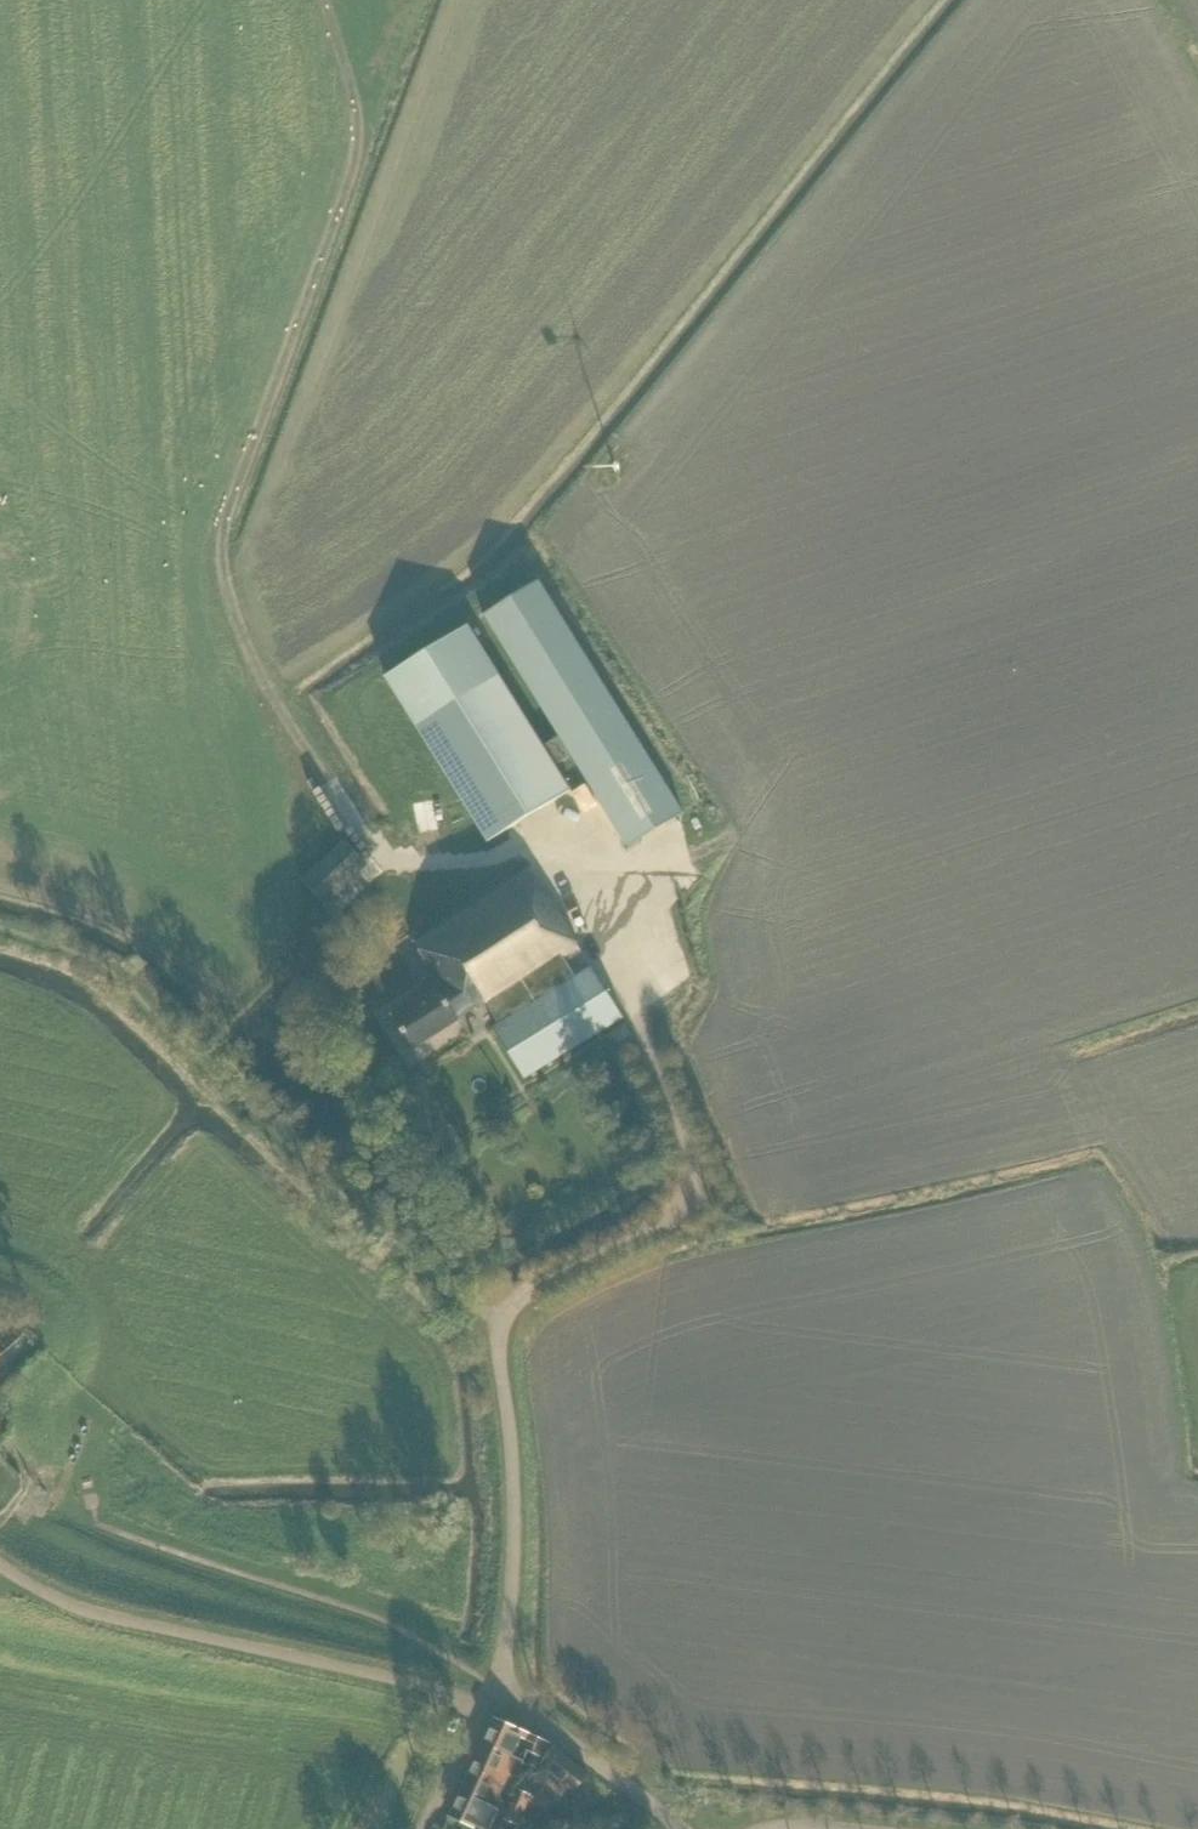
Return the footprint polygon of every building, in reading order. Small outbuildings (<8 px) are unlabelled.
[(628,848),(683,813),(538,581),(483,615),(557,734),(542,744),(555,765),(570,756),(628,848)] [(487,843),(571,791),(555,765),(542,744),(468,625),(384,678),(487,843)] [(323,903),(366,865),(345,843),(303,880),(323,903)] [(575,977),(565,960),(581,950),(532,871),(416,943),(440,981),(427,989),(430,993),(407,1007),(405,1005),(391,1013),(412,1048),(457,1020),(456,1018),(483,1001),(498,1024),(492,1028),(524,1078),(622,1018),(591,967),(575,977)] [(549,1744),(494,1718),(482,1744),(515,1759),(524,1763),(528,1753),(541,1759),(549,1744)] [(493,1807),(515,1759),(482,1744),(460,1792),(493,1807)] [(518,1785),(530,1795),(535,1798),(546,1784),(561,1796),(567,1789),(573,1793),(588,1774),(554,1747),(540,1766),(532,1778),(526,1774),(518,1785)] [(528,1753),(524,1763),(536,1769),(541,1759),(528,1753)] [(476,1826),(482,1828),(491,1828),(500,1810),(493,1807),(460,1792),(449,1817),(475,1828),(476,1826)] [(523,1810),(510,1804),(503,1820),(516,1826),(523,1810)]
